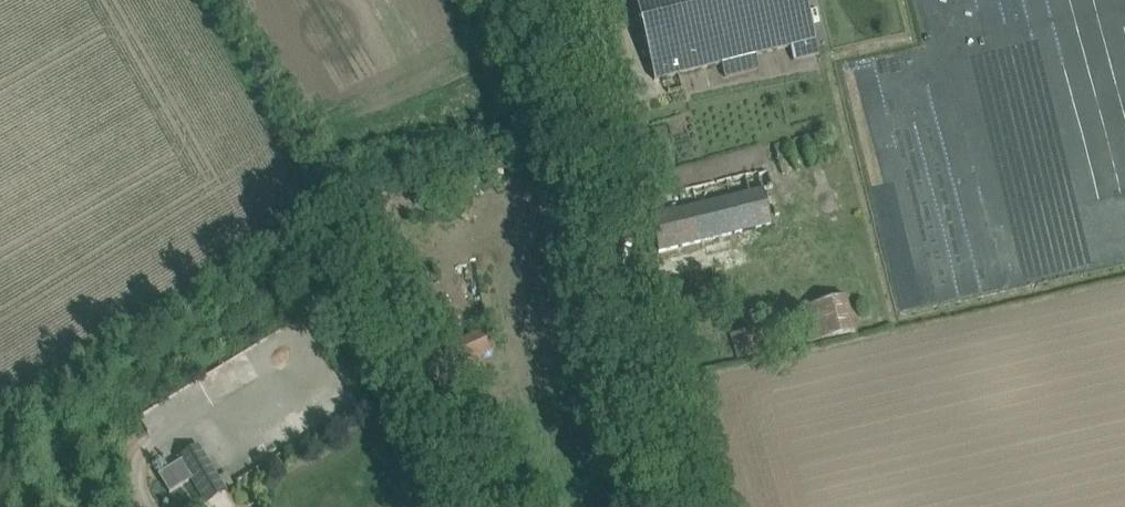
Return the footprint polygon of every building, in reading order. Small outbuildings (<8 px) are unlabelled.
[(806,0),(634,0),(654,80),(722,64),(725,77),(756,69),(753,56),(792,46),(795,61),(820,54),(806,0)] [(759,173),(758,171),(679,191),(683,210),(650,218),(659,253),(772,224),(763,190),(772,188),(768,171),(759,173)] [(1070,268),(1081,268),(1082,247),(1070,247),(1070,268)] [(809,343),(856,333),(849,299),(801,309),(809,343)] [(459,361),(471,356),(492,347),(484,330),(452,345),(459,361)] [(227,491),(199,445),(178,457),(181,462),(159,476),(170,493),(192,480),(206,504),(227,491)]
